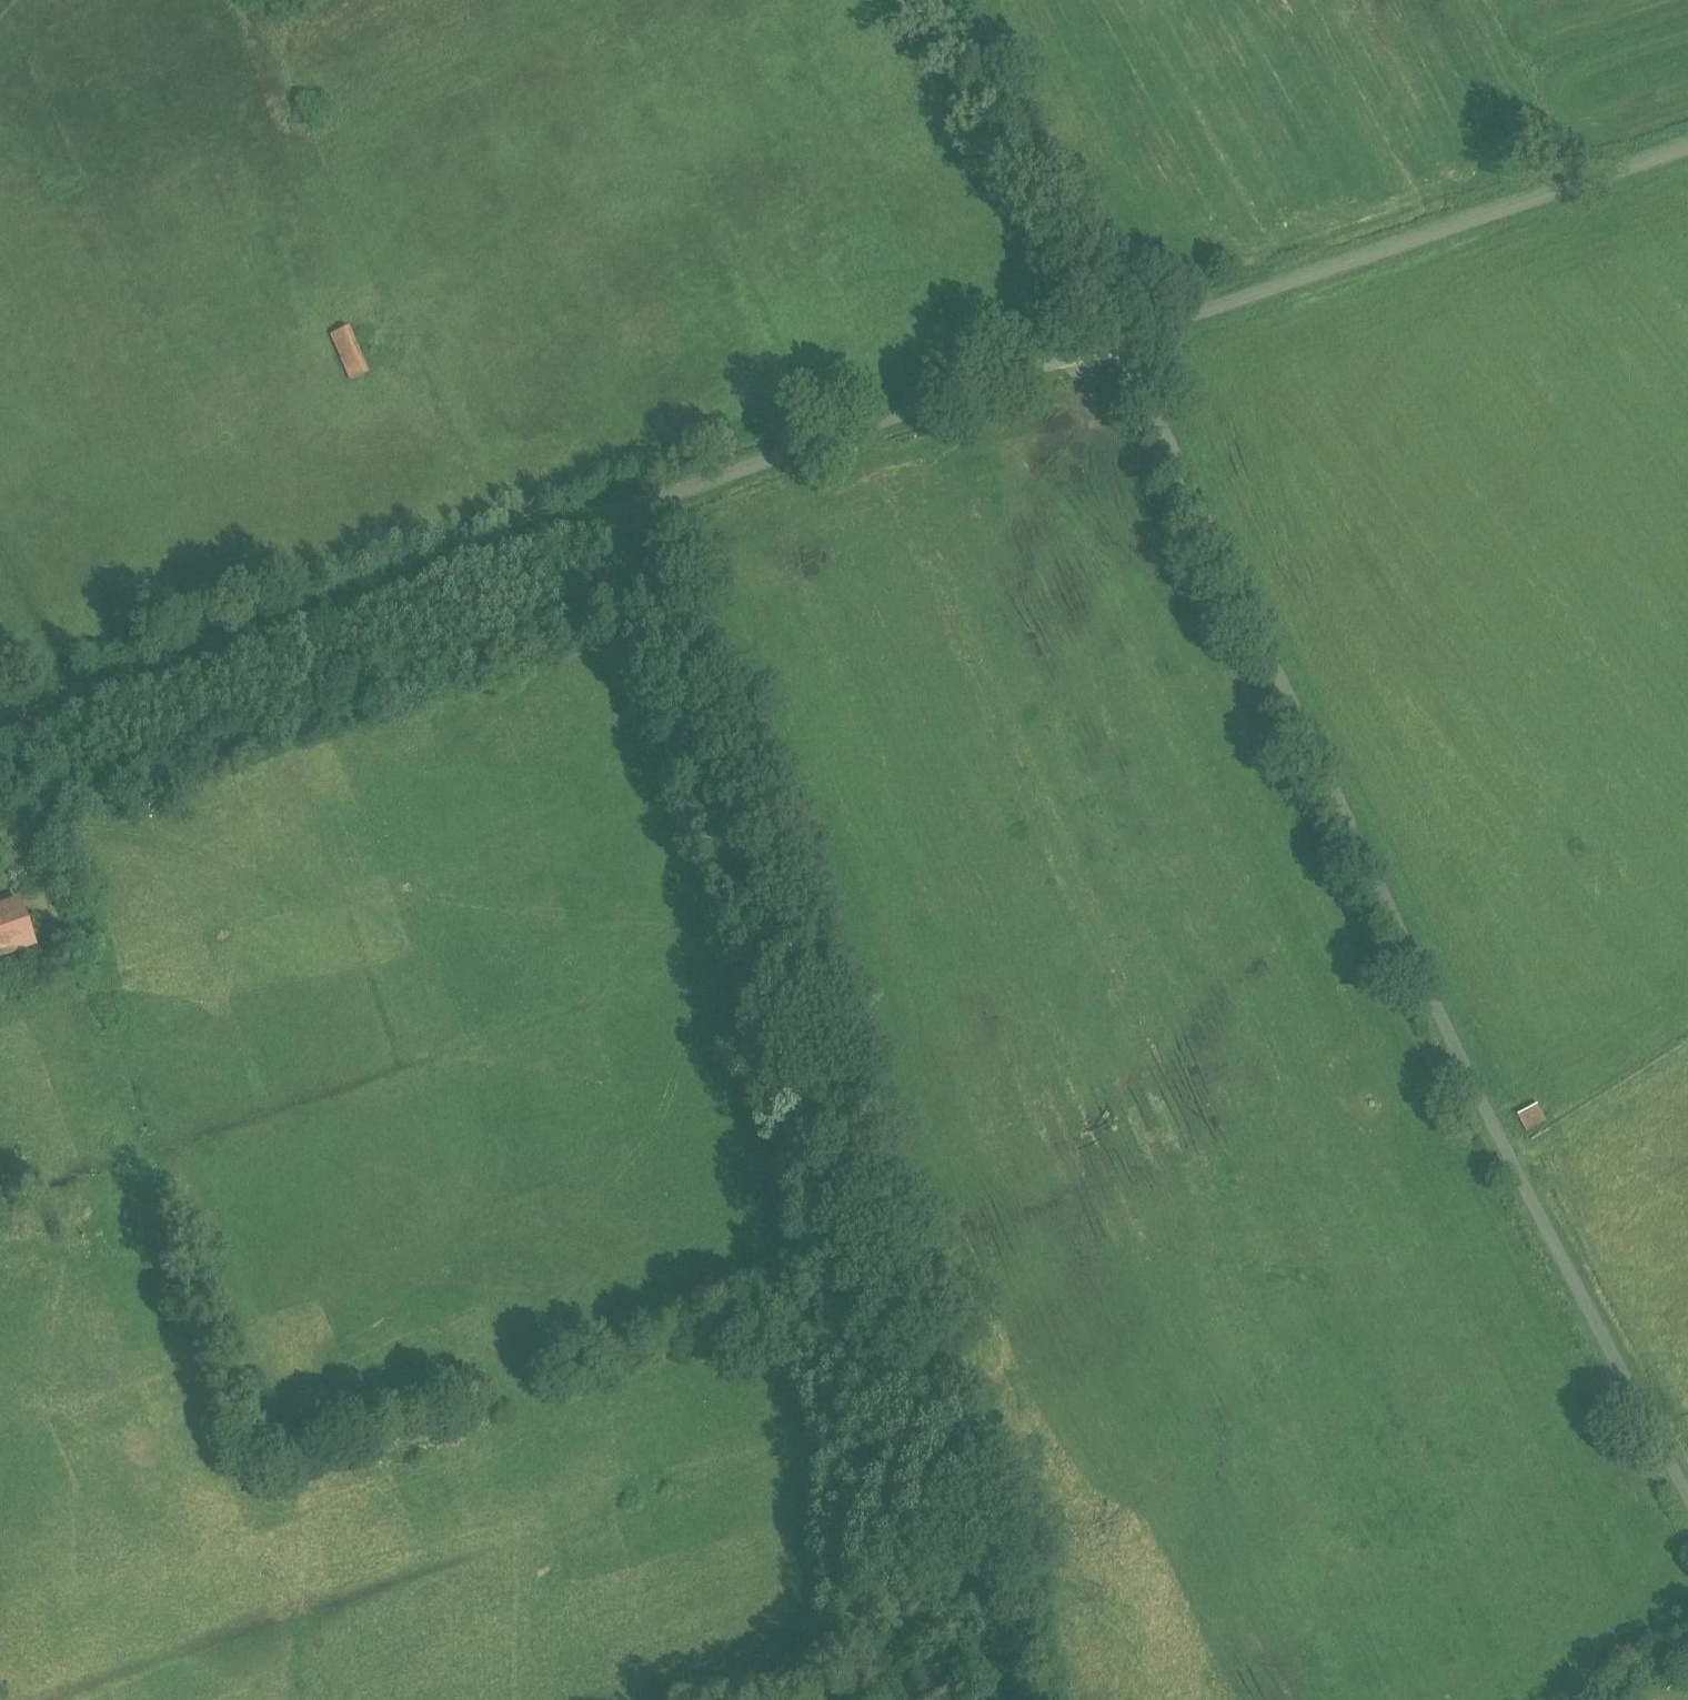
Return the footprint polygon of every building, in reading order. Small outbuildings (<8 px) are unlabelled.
[(346,379),(366,372),(349,325),(329,333),(346,379)] [(0,911),(0,967),(35,956),(19,905),(0,911)] [(1525,1133),(1547,1122),(1538,1104),(1516,1114),(1525,1133)]
